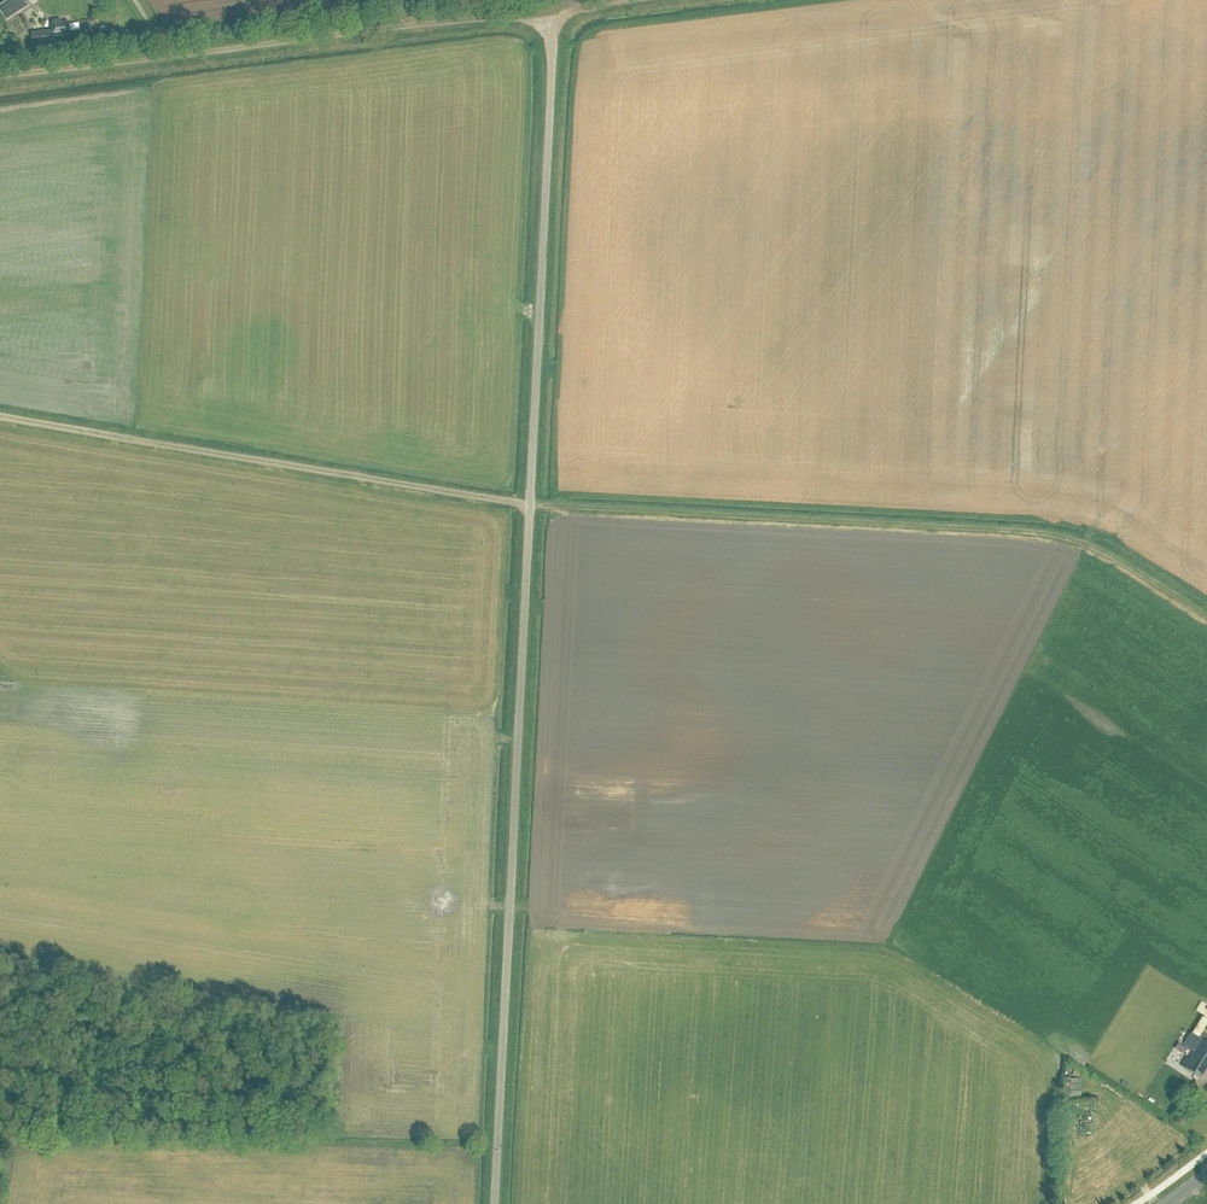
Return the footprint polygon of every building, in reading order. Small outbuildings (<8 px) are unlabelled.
[(0,7),(0,10),(7,22),(31,7),(26,0),(11,0),(0,7)] [(52,25),(54,37),(71,35),(70,23),(52,25)] [(1182,1067),(1199,1077),(1206,1065),(1206,1044),(1199,1040),(1192,1052),(1182,1067)] [(1162,1082),(1155,1095),(1169,1103),(1176,1091),(1162,1082)] [(1068,1107),(1081,1107),(1081,1092),(1068,1091),(1068,1107)]
